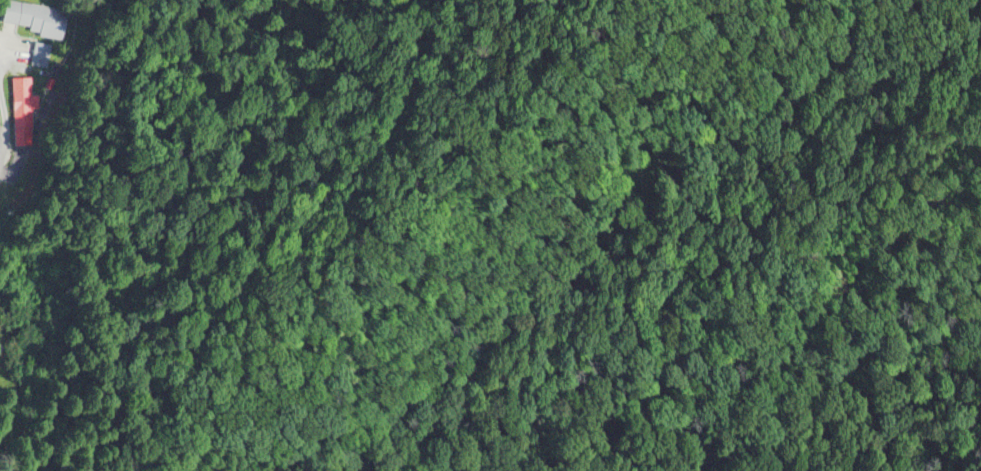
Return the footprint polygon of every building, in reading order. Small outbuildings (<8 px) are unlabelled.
[(6,1),(1,27),(55,38),(60,12),(6,1)] [(27,66),(41,69),(46,47),(31,44),(27,66)]
